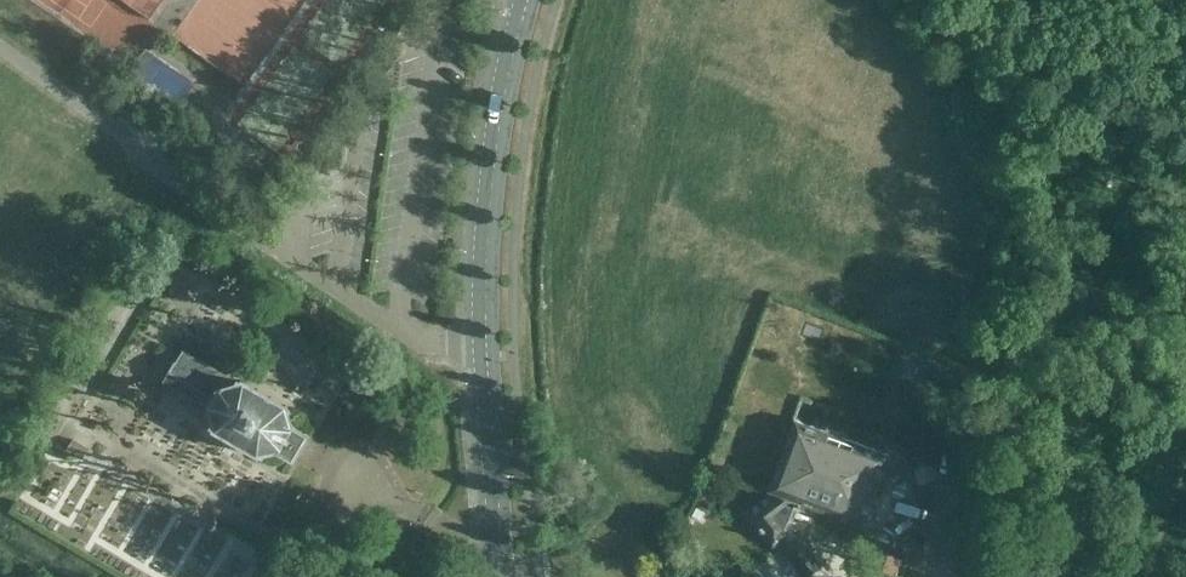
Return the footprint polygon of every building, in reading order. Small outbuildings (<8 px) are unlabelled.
[(120,117),(140,132),(148,121),(128,106),(120,117)] [(278,449),(295,459),(303,447),(310,434),(294,425),(290,412),(293,407),(241,377),(238,381),(182,349),(164,380),(210,406),(215,424),(212,427),(264,457),(266,454),(278,449)] [(771,492),(801,503),(862,526),(889,454),(794,419),(767,490),(771,492)] [(801,503),(771,492),(745,512),(772,547),(795,530),(791,524),(796,508),(799,508),(801,503)] [(799,528),(780,544),(808,576),(837,576),(839,576),(799,528)]
